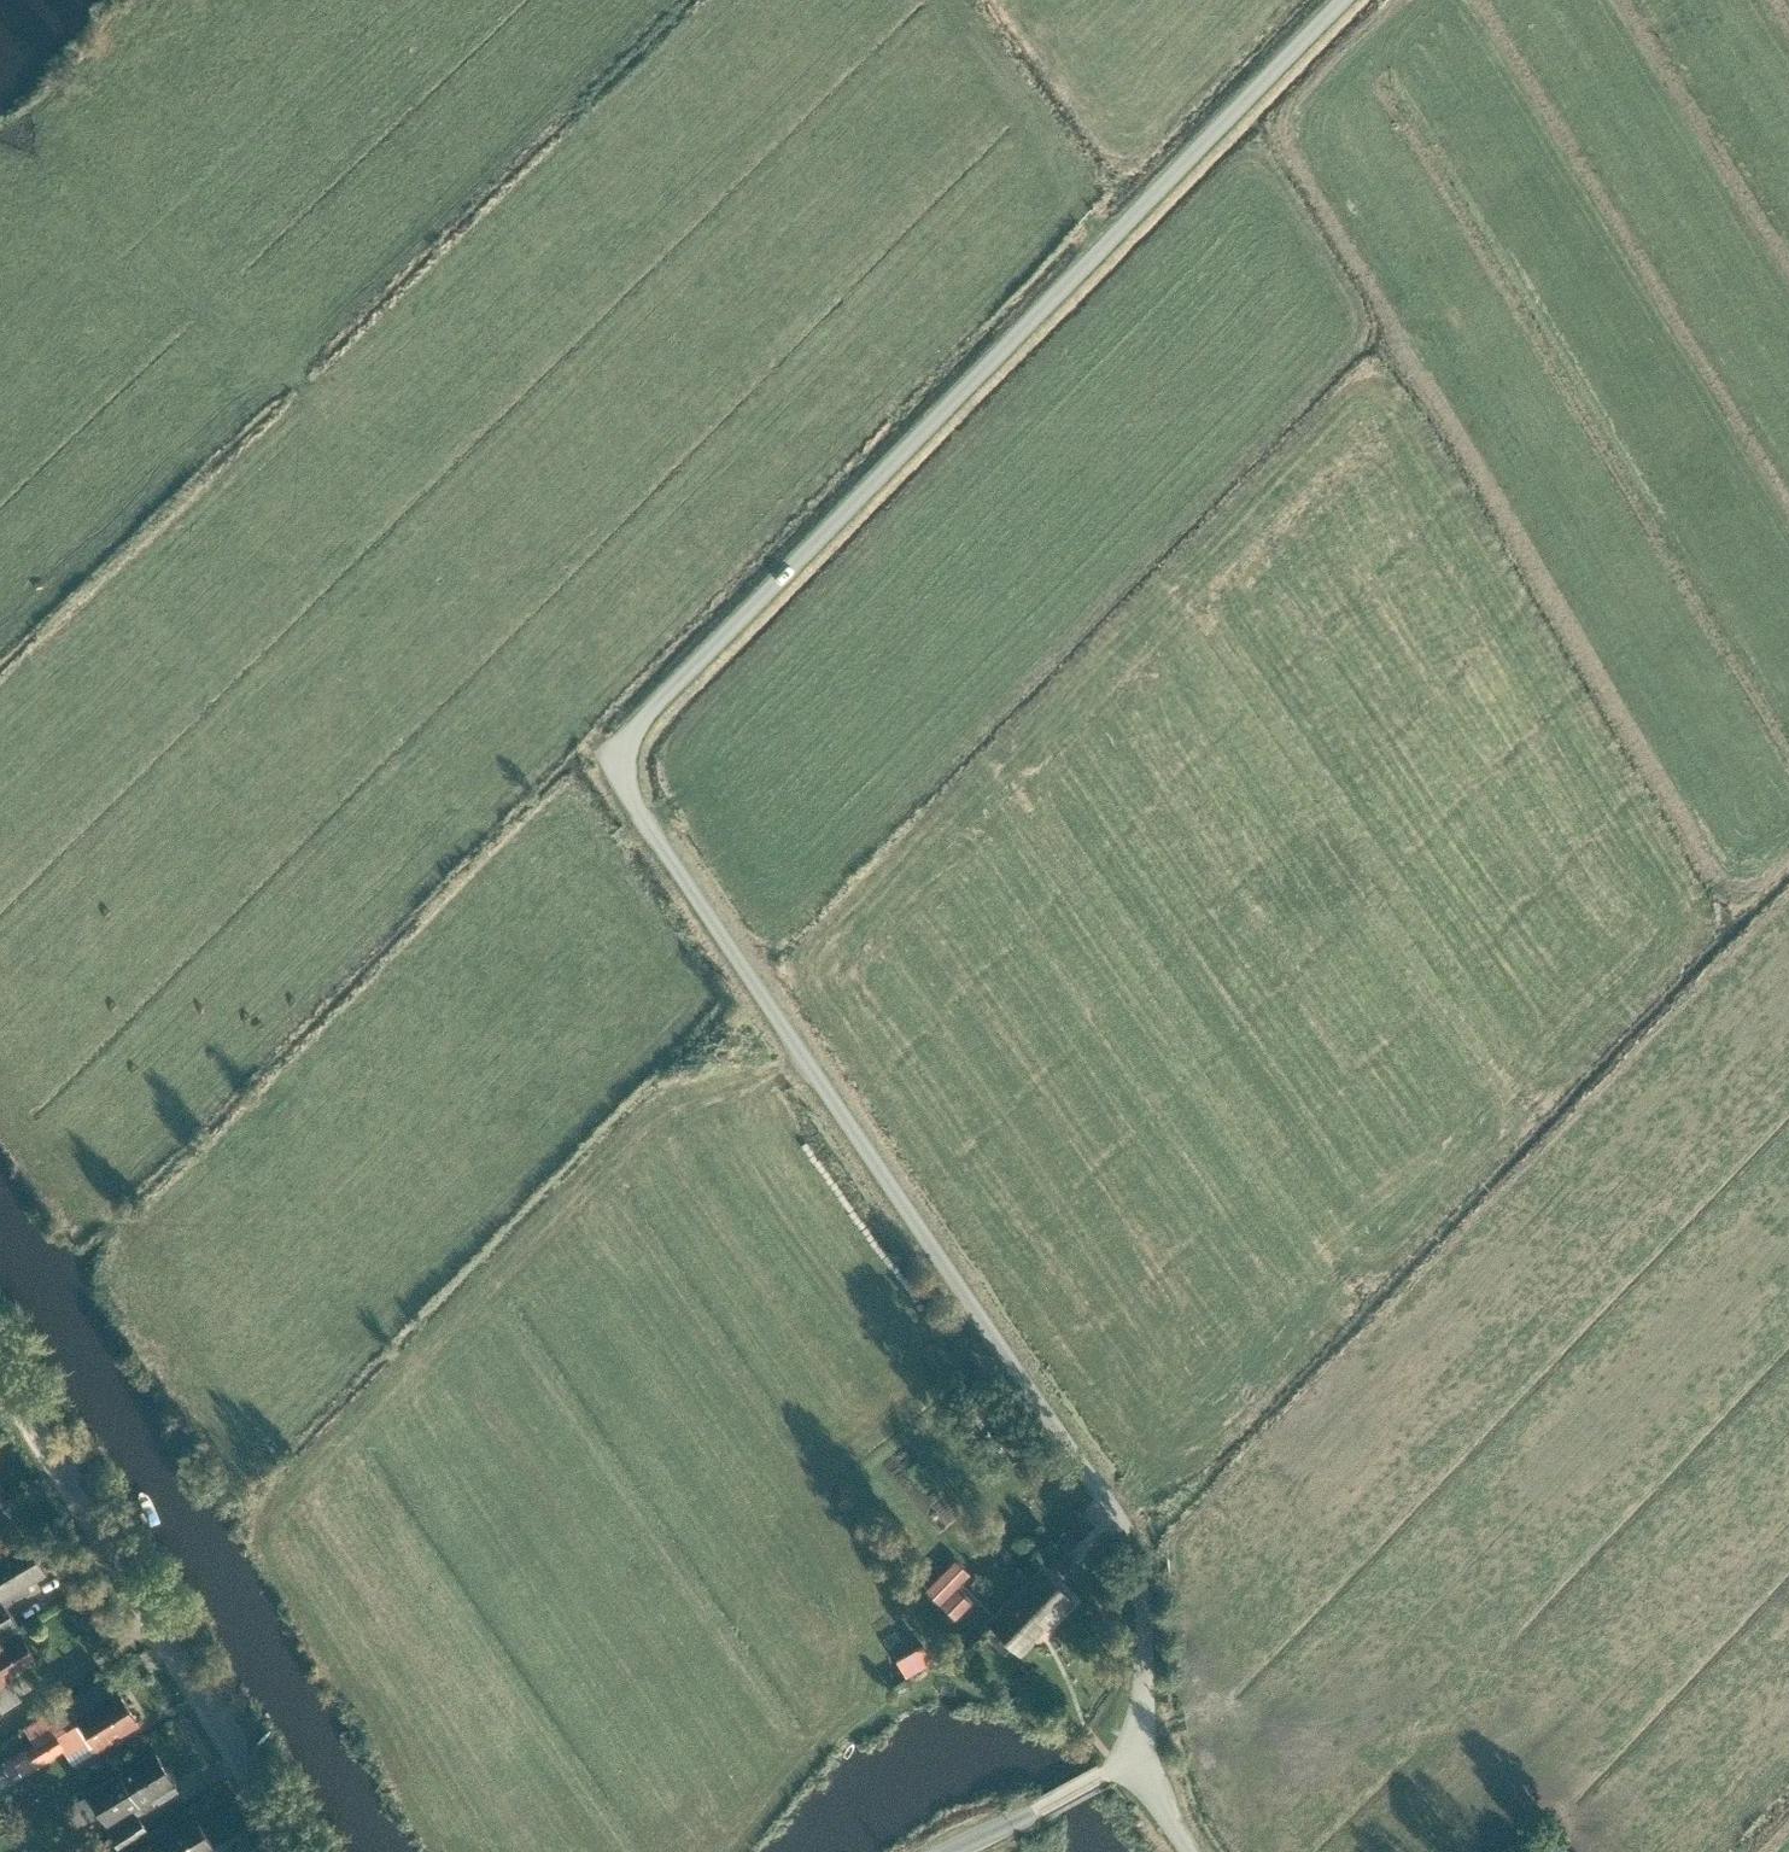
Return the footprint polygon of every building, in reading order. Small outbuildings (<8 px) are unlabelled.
[(15,1502),(0,1478),(0,1511),(15,1502)] [(1,1648),(26,1631),(9,1607),(51,1578),(35,1555),(0,1579),(0,1646),(1,1648)] [(971,1576),(954,1563),(927,1595),(956,1619),(971,1601),(959,1591),(971,1576)] [(1044,1574),(992,1628),(1019,1655),(1036,1638),(1041,1643),(1048,1634),(1046,1632),(1074,1603),(1044,1574)] [(926,1642),(897,1661),(909,1680),(939,1660),(926,1642)] [(30,1645),(0,1664),(0,1688),(40,1663),(30,1645)] [(56,1709),(20,1731),(32,1751),(23,1756),(34,1773),(64,1755),(72,1767),(94,1754),(145,1723),(125,1690),(66,1726),(56,1709)] [(155,1750),(85,1796),(107,1830),(177,1784),(155,1750)] [(148,1851),(215,1851),(217,1850),(198,1820),(148,1851)]
